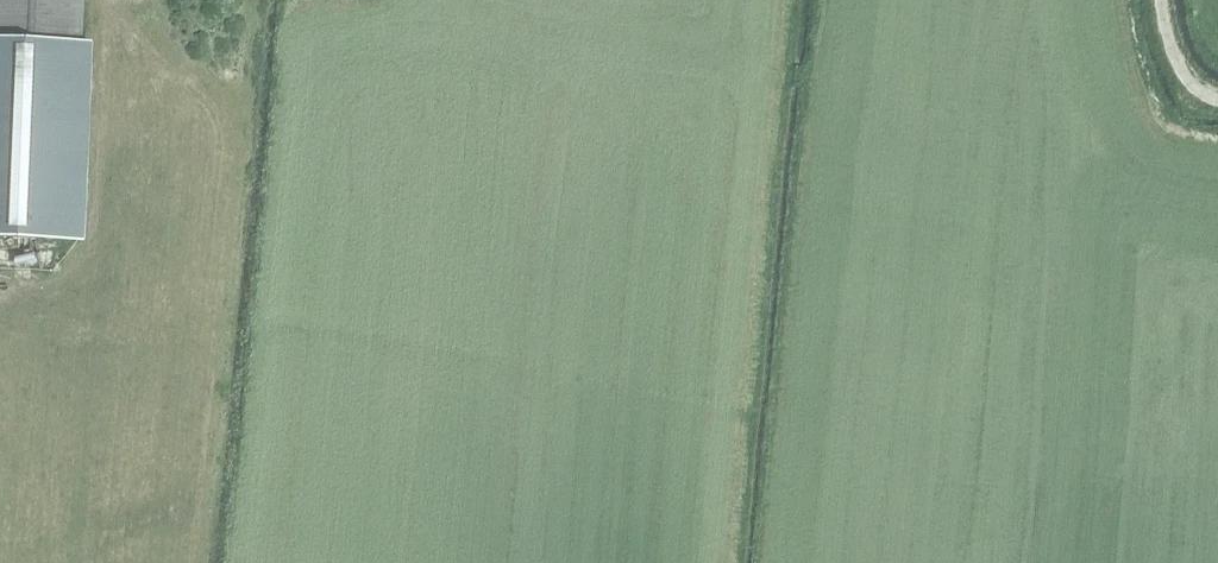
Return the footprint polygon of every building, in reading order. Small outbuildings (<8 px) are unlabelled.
[(79,241),(87,43),(82,43),(84,0),(0,0),(0,237),(79,241)]
